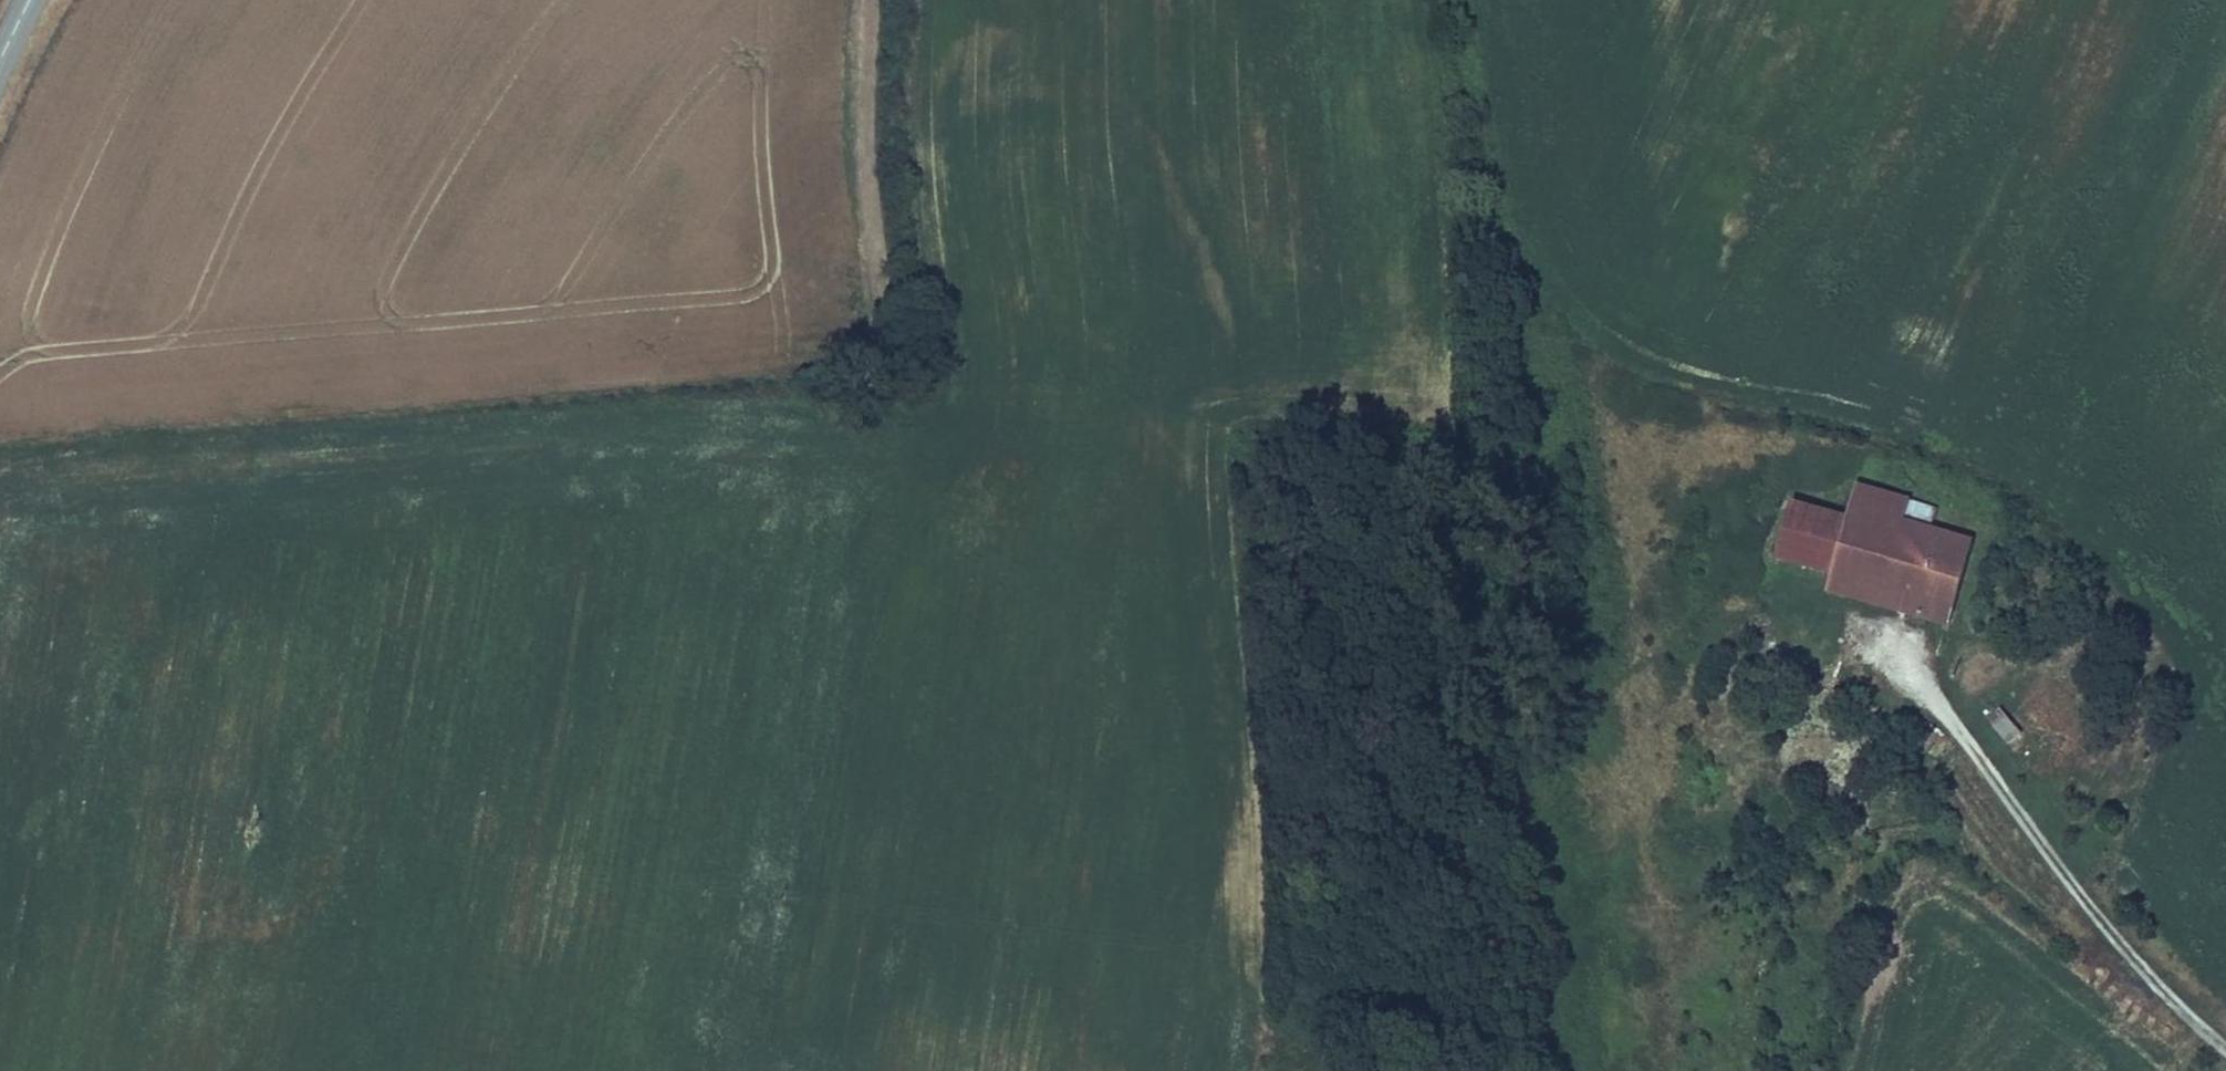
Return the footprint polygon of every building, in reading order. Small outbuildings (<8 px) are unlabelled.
[(1918,617),(1949,625),(1971,545),(1906,527),(1909,515),(1877,506),(1880,494),(1859,489),(1850,522),(1835,575),(1831,593),(1846,597),(1853,573),(1925,593),(1918,617)] [(1877,506),(1909,515),(1913,503),(1880,494),(1877,506)] [(1781,560),(1835,575),(1850,522),(1796,507),(1781,560)] [(1918,617),(1925,593),(1853,573),(1846,597),(1918,617)] [(1999,710),(1986,724),(2008,744),(2021,730),(1999,710)]
